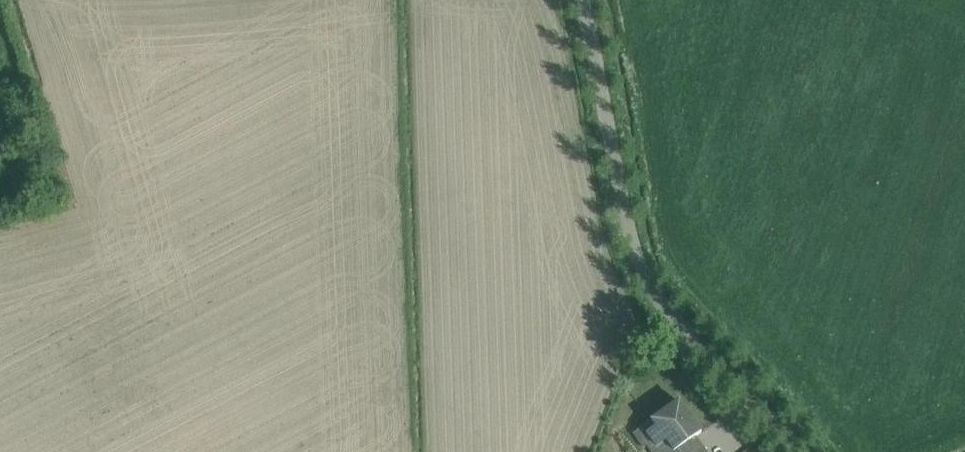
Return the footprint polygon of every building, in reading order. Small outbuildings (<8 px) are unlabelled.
[(685,444),(701,432),(678,400),(633,433),(644,448),(647,445),(652,451),(674,451),(685,444)]
